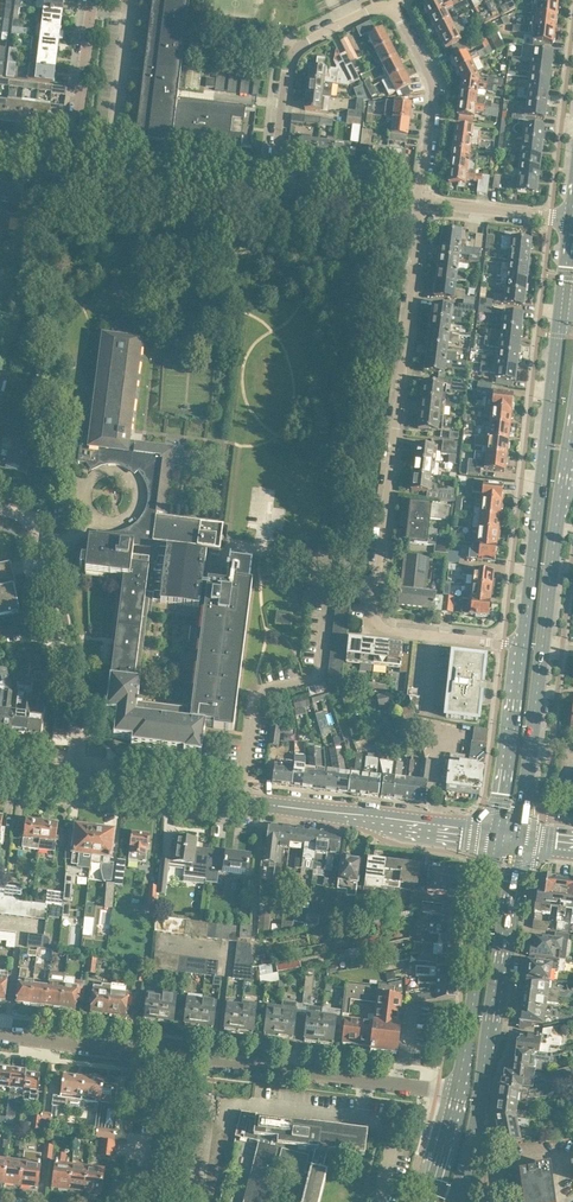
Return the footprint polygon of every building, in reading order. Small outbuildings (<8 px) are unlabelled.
[(45,10),(62,12),(63,0),(38,0),(37,9),(45,10)] [(136,135),(148,137),(148,142),(171,145),(172,140),(240,148),(245,107),(177,98),(189,0),(153,0),(136,135)] [(424,10),(425,13),(427,14),(429,19),(466,0),(440,0),(438,1),(438,0),(437,0),(432,3),(433,4),(424,8),(424,9),(424,10)] [(466,0),(429,19),(432,23),(431,24),(433,27),(434,28),(435,29),(457,17),(458,16),(456,13),(469,6),(466,0)] [(474,6),(485,1),(486,5),(489,12),(479,16),(483,25),(499,17),(491,0),(471,0),(474,6)] [(509,12),(503,0),(497,0),(496,0),(503,15),(509,12)] [(513,0),(503,0),(509,12),(517,9),(513,0)] [(536,14),(556,16),(556,15),(558,14),(558,10),(557,9),(557,3),(530,0),(527,0),(526,6),(537,7),(536,14)] [(10,20),(12,5),(5,5),(4,19),(10,20)] [(45,10),(43,24),(60,26),(62,12),(45,10)] [(524,20),(524,27),(554,30),(555,24),(557,23),(557,19),(556,18),(556,16),(536,14),(536,21),(524,20)] [(435,29),(434,31),(436,34),(438,34),(440,39),(468,24),(466,18),(459,22),(457,17),(435,29)] [(506,17),(500,20),(503,24),(509,25),(509,22),(506,17)] [(468,24),(440,39),(442,43),(442,45),(443,48),(445,48),(445,49),(446,48),(451,46),(454,52),(466,46),(461,35),(465,33),(465,34),(480,27),(476,20),(468,24)] [(370,22),(355,29),(360,38),(368,34),(369,36),(368,36),(375,50),(389,43),(382,29),(374,33),(373,31),(374,31),(370,22)] [(43,24),(41,38),(58,40),(62,40),(63,32),(59,31),(60,26),(43,24)] [(535,34),(533,47),(544,48),(544,43),(553,44),(553,43),(554,41),(555,38),(554,36),(554,30),(524,27),(512,25),(512,32),(535,34)] [(12,27),(12,35),(17,35),(27,36),(27,29),(18,28),(12,27)] [(33,37),(31,52),(57,55),(58,40),(41,38),(33,37)] [(347,55),(350,61),(356,59),(357,58),(347,38),(340,41),(346,53),(347,55)] [(396,57),(389,43),(375,50),(382,64),(396,57)] [(451,61),(451,63),(452,65),(454,66),(456,71),(471,64),(478,60),(485,57),(496,51),(492,45),(487,48),(482,50),(475,53),(475,54),(471,56),(466,46),(454,52),(457,57),(452,60),(451,60),(451,61)] [(511,57),(511,62),(521,63),(550,66),(551,62),(553,61),(554,56),(551,55),(552,53),(543,52),(544,48),(533,47),(523,45),(521,59),(511,57)] [(18,50),(16,50),(10,49),(8,63),(16,64),(18,50)] [(31,52),(29,65),(55,68),(57,55),(31,52)] [(396,57),(382,64),(389,78),(403,71),(396,57)] [(324,83),(333,84),(346,85),(354,82),(346,67),(343,62),(336,66),(337,66),(338,68),(338,71),(328,69),(327,59),(317,58),(318,58),(316,68),(310,67),(308,81),(324,83)] [(350,61),(351,64),(354,69),(360,67),(356,59),(350,61)] [(459,77),(462,82),(493,85),(496,86),(504,87),(505,87),(506,78),(488,76),(488,80),(487,80),(479,79),(475,72),(482,68),(478,60),(471,64),(456,71),(456,72),(456,73),(457,76),(459,77)] [(15,78),(16,64),(8,63),(6,77),(15,78)] [(521,63),(520,71),(531,73),(530,77),(549,79),(549,78),(551,78),(552,72),(550,72),(550,66),(521,63)] [(351,64),(346,67),(354,82),(359,79),(358,76),(354,69),(351,64)] [(29,65),(27,80),(53,83),(55,68),(29,65)] [(410,85),(403,71),(389,78),(396,92),(410,85)] [(207,77),(206,87),(213,88),(214,78),(207,77)] [(519,83),(518,89),(547,92),(548,88),(550,87),(551,82),(549,81),(549,79),(530,77),(529,82),(519,81),(519,83)] [(364,81),(368,89),(374,86),(370,79),(364,81)] [(308,81),(306,95),(326,98),(331,98),(333,84),(324,83),(308,81)] [(459,91),(460,92),(460,93),(477,95),(477,90),(485,91),(485,92),(492,93),(493,92),(493,87),(493,85),(462,82),(461,87),(460,88),(459,91)] [(52,94),(66,96),(67,88),(53,86),(52,92),(52,94)] [(377,94),(374,86),(368,89),(372,97),(377,94)] [(518,89),(517,97),(528,98),(527,103),(546,105),(546,104),(548,104),(549,98),(547,97),(547,92),(518,89)] [(459,100),(459,104),(490,108),(499,109),(499,105),(492,104),(492,101),(486,101),(486,99),(477,98),(477,95),(460,93),(460,94),(459,95),(458,98),(459,100)] [(331,99),(331,98),(326,98),(306,95),(304,110),(305,110),(321,112),(328,112),(330,98),(331,99)] [(8,102),(6,124),(19,126),(23,99),(9,97),(8,102)] [(23,99),(19,126),(33,128),(37,100),(23,99)] [(356,99),(354,111),(362,112),(363,100),(356,99)] [(37,100),(33,128),(48,129),(50,107),(51,102),(37,100)] [(6,124),(8,102),(0,101),(0,123),(6,124)] [(368,106),(367,115),(373,115),(374,106),(375,101),(369,102),(368,106)] [(386,101),(384,117),(393,118),(409,120),(411,104),(395,102),(386,101)] [(516,106),(515,115),(533,118),(544,119),(545,113),(547,113),(548,108),(546,107),(546,105),(527,103),(527,107),(516,106)] [(499,109),(490,108),(459,104),(458,110),(457,111),(456,114),(457,115),(457,116),(459,116),(459,120),(471,122),(472,117),(476,118),(477,113),(483,114),(483,115),(498,117),(499,109)] [(48,129),(61,131),(64,109),(50,107),(48,129)] [(347,110),(346,117),(361,119),(362,112),(354,111),(347,110)] [(304,116),(303,123),(319,125),(320,118),(304,116)] [(360,126),(361,119),(346,117),(345,124),(353,125),(360,126)] [(320,118),(319,125),(333,127),(334,121),(320,118)] [(393,118),(391,134),(407,136),(409,120),(393,118)] [(514,129),(514,130),(514,131),(514,132),(515,132),(515,133),(516,133),(517,134),(518,134),(517,136),(516,139),(523,139),(542,141),(542,140),(544,140),(545,134),(543,134),(543,128),(526,126),(527,122),(518,121),(518,123),(519,123),(518,126),(516,126),(514,128),(514,129)] [(455,133),(454,138),(494,143),(495,134),(482,133),(472,132),(473,125),(458,123),(458,127),(456,126),(456,127),(454,128),(454,131),(455,133)] [(358,140),(360,126),(353,125),(351,139),(358,140)] [(362,130),(360,145),(370,146),(372,131),(362,130)] [(407,136),(391,134),(390,141),(406,143),(407,136)] [(315,160),(331,162),(333,144),(334,138),(327,137),(326,143),(317,142),(315,160)] [(315,160),(317,142),(301,140),(289,138),(288,149),(299,151),(298,158),(315,160)] [(452,144),(452,147),(453,149),(453,150),(470,152),(470,146),(478,147),(478,148),(486,149),(486,153),(488,154),(493,154),(494,143),(454,138),(454,143),(452,144)] [(512,143),(511,151),(540,154),(541,150),(543,149),(544,144),(542,143),(542,141),(523,139),(523,144),(512,143)] [(333,144),(331,162),(348,164),(351,146),(333,144)] [(387,151),(387,149),(380,148),(379,150),(369,149),(368,160),(367,160),(367,162),(366,170),(375,171),(375,168),(385,169),(387,151)] [(451,161),(493,166),(495,154),(493,154),(488,154),(488,159),(477,157),(477,155),(469,154),(470,152),(453,150),(451,151),(451,154),(452,156),(451,161)] [(387,151),(385,169),(394,170),(394,173),(403,174),(404,165),(403,165),(405,153),(387,151)] [(511,151),(510,159),(521,161),(520,165),(539,167),(539,166),(541,166),(542,160),(540,159),(540,154),(511,151)] [(477,169),(493,171),(493,166),(451,161),(451,165),(449,167),(449,170),(450,171),(450,172),(477,175),(477,169)] [(509,169),(508,177),(512,177),(537,180),(538,175),(540,175),(541,169),(539,169),(539,167),(520,165),(520,170),(509,169)] [(488,190),(489,177),(482,176),(476,175),(477,175),(450,172),(449,177),(448,178),(448,181),(449,183),(448,184),(458,185),(458,186),(464,187),(464,185),(465,186),(466,181),(478,182),(477,193),(487,195),(488,190)] [(494,175),(492,189),(499,189),(501,176),(494,175)] [(508,182),(507,190),(517,192),(517,194),(528,195),(528,193),(536,194),(536,192),(538,192),(539,186),(537,185),(537,180),(512,177),(511,182),(508,182)] [(43,189),(40,188),(36,188),(35,200),(45,202),(46,193),(46,189),(43,189)] [(22,234),(32,235),(35,211),(24,210),(22,234)] [(442,231),(441,245),(466,247),(468,231),(450,229),(450,232),(442,231)] [(472,242),(471,248),(481,249),(482,235),(476,235),(475,243),(472,242)] [(487,236),(485,249),(492,250),(494,236),(487,236)] [(502,237),(500,251),(529,254),(530,249),(532,249),(532,243),(530,242),(530,241),(502,237)] [(438,249),(437,255),(439,256),(439,257),(458,260),(459,255),(469,256),(470,248),(466,247),(441,245),(440,249),(438,249)] [(470,248),(469,256),(480,257),(481,249),(471,248),(470,248)] [(500,251),(499,260),(509,261),(509,265),(527,268),(528,266),(530,265),(531,260),(528,259),(529,254),(500,251)] [(21,255),(20,263),(21,263),(28,264),(29,256),(21,255)] [(437,259),(436,264),(438,265),(437,270),(467,274),(468,266),(458,264),(458,260),(439,257),(439,258),(437,259)] [(21,263),(21,270),(29,271),(30,264),(28,264),(21,263)] [(498,268),(497,277),(526,280),(527,275),(529,275),(530,269),(527,268),(509,265),(508,270),(498,268)] [(434,275),(434,281),(436,281),(436,283),(455,286),(455,281),(466,282),(467,274),(437,270),(437,275),(434,275)] [(497,277),(496,285),(499,285),(499,290),(506,291),(525,293),(525,292),(527,291),(528,286),(526,285),(526,280),(497,277)] [(433,284),(433,290),(435,291),(434,296),(463,300),(463,305),(468,305),(475,306),(476,297),(464,296),(465,291),(454,290),(455,286),(436,283),(436,284),(433,284)] [(495,294),(494,303),(523,306),(524,301),(526,300),(527,295),(525,294),(525,293),(506,291),(505,295),(495,294)] [(479,298),(478,306),(486,307),(491,308),(491,307),(492,307),(492,300),(479,298)] [(430,311),(429,317),(431,318),(431,319),(450,321),(460,323),(462,309),(467,310),(468,305),(463,305),(458,304),(458,309),(433,305),(432,311),(430,311)] [(22,307),(21,317),(29,318),(30,308),(22,307)] [(492,314),(492,321),(502,322),(502,327),(521,329),(521,328),(523,327),(524,322),(521,321),(522,316),(493,312),(492,314)] [(429,320),(428,326),(430,327),(429,332),(459,336),(459,334),(460,327),(450,326),(450,321),(431,319),(431,320),(429,320)] [(94,408),(94,412),(92,413),(91,425),(92,426),(90,437),(81,436),(78,462),(97,464),(98,458),(107,459),(108,465),(113,465),(119,466),(124,468),(129,470),(131,466),(136,469),(139,473),(143,477),(146,484),(147,490),(148,497),(147,504),(145,510),(142,517),(138,522),(132,526),(126,530),(120,532),(113,533),(106,533),(106,540),(91,538),(91,541),(89,541),(87,554),(87,560),(81,559),(80,569),(85,570),(85,573),(123,578),(112,663),(111,678),(110,678),(107,704),(106,704),(105,712),(112,713),(116,713),(113,737),(120,738),(121,738),(132,739),(131,742),(131,743),(131,745),(183,751),(183,752),(201,755),(203,735),(204,735),(204,731),(205,723),(213,724),(213,728),(234,731),(236,718),(246,635),(253,584),(249,583),(252,564),(228,561),(227,569),(221,568),(219,584),(211,583),(214,556),(219,557),(223,524),(156,516),(157,512),(166,513),(174,448),(134,443),(134,445),(128,444),(129,432),(131,430),(132,419),(131,418),(131,413),(133,412),(135,400),(133,399),(134,394),(135,393),(137,382),(135,380),(136,376),(138,375),(139,363),(138,362),(138,358),(140,356),(142,344),(141,342),(141,340),(133,339),(133,336),(134,332),(134,330),(134,329),(133,327),(132,325),(131,323),(130,322),(128,321),(127,320),(125,320),(123,320),(121,320),(119,321),(117,322),(116,323),(114,324),(113,326),(112,328),(112,329),(112,332),(113,332),(113,336),(103,335),(103,338),(102,339),(100,350),(101,352),(101,356),(99,357),(98,369),(99,370),(98,375),(97,376),(95,388),(97,389),(96,394),(95,395),(93,406),(94,408)] [(486,330),(485,338),(490,338),(519,342),(520,337),(522,337),(523,331),(520,330),(521,329),(502,327),(501,331),(491,330),(486,330)] [(25,332),(24,340),(31,341),(32,333),(25,332)] [(426,337),(426,342),(428,343),(428,345),(447,347),(447,343),(458,344),(459,336),(429,332),(429,337),(426,337)] [(485,338),(484,346),(489,346),(489,347),(499,348),(499,353),(518,355),(518,354),(520,353),(521,348),(519,347),(519,342),(490,338),(485,338)] [(425,346),(425,352),(427,353),(426,358),(455,361),(457,353),(446,352),(447,347),(428,345),(428,346),(425,346)] [(482,356),(481,364),(487,364),(516,368),(517,363),(519,362),(520,357),(517,356),(518,355),(499,353),(498,357),(488,356),(482,356)] [(423,363),(422,368),(425,369),(424,371),(443,373),(444,369),(467,371),(468,363),(455,361),(426,358),(426,362),(423,363)] [(481,364),(480,372),(486,373),(496,374),(496,379),(495,384),(508,386),(508,380),(515,381),(515,379),(517,379),(518,373),(516,373),(516,368),(487,364),(481,364)] [(1,409),(10,374),(0,372),(0,409),(1,409)] [(423,383),(421,399),(441,401),(442,394),(446,394),(446,391),(447,386),(450,386),(450,392),(466,394),(466,387),(467,381),(444,378),(438,377),(437,384),(423,383)] [(477,385),(476,392),(487,393),(486,396),(485,409),(491,410),(511,412),(513,395),(493,393),(491,393),(491,387),(477,385)] [(443,416),(444,408),(464,411),(465,404),(441,401),(421,399),(420,414),(443,416)] [(490,419),(490,424),(509,427),(510,420),(513,419),(513,415),(511,413),(511,412),(491,410),(485,409),(484,419),(490,419)] [(420,414),(418,428),(442,431),(443,416),(420,414)] [(36,418),(39,435),(51,434),(49,416),(36,418)] [(483,424),(481,439),(508,442),(509,435),(511,433),(511,429),(509,428),(509,427),(490,424),(483,424)] [(450,432),(449,439),(458,440),(459,433),(450,432)] [(475,438),(474,447),(483,448),(487,448),(486,454),(506,456),(507,449),(509,448),(510,444),(508,442),(481,439),(475,438)] [(10,471),(26,475),(27,473),(30,459),(26,458),(29,446),(4,440),(1,449),(0,449),(0,468),(10,471)] [(448,464),(456,465),(458,442),(443,441),(441,455),(449,456),(448,464)] [(437,447),(416,444),(414,460),(435,462),(437,447)] [(469,459),(467,473),(480,475),(481,469),(504,472),(505,465),(508,464),(508,460),(506,458),(506,456),(486,454),(484,454),(483,461),(475,460),(469,459)] [(435,462),(414,460),(413,475),(433,477),(435,462)] [(413,475),(411,490),(414,491),(427,492),(426,499),(454,502),(454,495),(440,494),(442,478),(433,477),(413,475)] [(468,478),(460,477),(459,486),(467,487),(468,478)] [(502,495),(503,486),(473,483),(472,494),(482,495),(481,500),(503,503),(504,495),(502,495)] [(474,514),(499,518),(500,510),(502,510),(503,503),(481,500),(480,509),(474,508),(474,514)] [(407,528),(405,543),(427,545),(435,546),(434,552),(447,554),(449,538),(437,537),(438,531),(429,530),(430,519),(449,521),(451,506),(432,504),(410,502),(408,514),(408,515),(403,514),(403,513),(402,513),(400,527),(401,528),(401,527),(406,528),(407,528)] [(499,524),(499,518),(474,514),(472,529),(500,533),(501,527),(501,524),(499,524)] [(472,545),(479,545),(496,547),(497,540),(499,540),(500,533),(472,529),(471,537),(465,536),(464,544),(472,545)] [(472,545),(472,553),(469,552),(469,558),(467,557),(466,560),(494,563),(495,555),(498,554),(498,550),(496,548),(496,547),(479,545),(472,545)] [(447,562),(459,564),(460,554),(448,553),(447,559),(447,562)] [(430,559),(404,556),(401,590),(400,590),(398,607),(433,611),(441,612),(443,597),(435,596),(435,594),(425,593),(430,559)] [(19,612),(13,586),(15,585),(10,561),(0,563),(0,616),(19,612)] [(492,579),(493,572),(461,569),(461,572),(462,573),(462,575),(473,576),(471,585),(494,588),(495,580),(492,579)] [(463,599),(470,600),(490,602),(491,594),(493,595),(494,588),(471,585),(471,593),(463,592),(463,599)] [(302,592),(301,602),(325,605),(326,595),(302,592)] [(347,626),(351,598),(337,596),(333,625),(347,626)] [(449,598),(443,597),(441,612),(453,613),(455,598),(449,598)] [(490,602),(470,600),(469,607),(463,606),(463,607),(462,607),(461,614),(475,616),(475,618),(482,619),(483,616),(488,617),(489,610),(491,609),(492,604),(490,603),(490,602)] [(276,612),(275,625),(291,627),(292,614),(276,612)] [(19,625),(11,626),(14,635),(14,636),(22,636),(19,625)] [(11,626),(2,628),(3,632),(5,637),(14,636),(14,635),(11,626)] [(346,662),(360,664),(362,640),(348,639),(346,662)] [(360,664),(373,666),(376,642),(362,640),(360,664)] [(389,643),(376,642),(373,666),(386,667),(389,643)] [(400,669),(399,672),(406,673),(408,655),(402,654),(403,645),(389,643),(386,667),(400,669)] [(453,656),(446,717),(477,721),(484,659),(453,656)] [(329,665),(327,680),(341,681),(342,679),(343,667),(329,665)] [(0,674),(0,675),(2,682),(4,688),(0,728),(0,730),(1,731),(1,730),(11,731),(11,732),(14,712),(10,711),(12,691),(11,683),(8,672),(0,674)] [(350,680),(342,679),(341,681),(341,688),(349,685),(350,680)] [(370,691),(370,689),(371,683),(360,682),(362,691),(370,691)] [(325,684),(308,688),(310,695),(318,693),(327,691),(325,684)] [(337,689),(329,691),(330,697),(338,695),(337,689)] [(412,707),(414,715),(414,714),(419,716),(421,697),(417,697),(417,690),(408,689),(407,696),(409,696),(412,707)] [(327,691),(318,693),(321,702),(329,699),(327,691)] [(14,712),(11,732),(27,734),(32,693),(31,693),(31,694),(18,692),(17,704),(22,705),(21,713),(14,712)] [(32,693),(27,734),(41,735),(43,715),(44,707),(37,706),(39,694),(32,693)] [(318,693),(310,695),(313,704),(321,702),(318,693)] [(387,694),(376,696),(379,708),(390,705),(387,694)] [(308,696),(293,699),(295,710),(310,706),(308,696)] [(414,715),(412,707),(401,710),(403,717),(414,715)] [(305,708),(294,710),(296,717),(306,714),(305,708)] [(270,726),(268,745),(278,746),(280,733),(281,727),(270,726)] [(472,742),(486,744),(488,730),(487,730),(474,727),(472,742)] [(371,730),(364,732),(366,740),(373,738),(371,730)] [(463,792),(479,794),(483,768),(486,744),(472,742),(469,764),(466,763),(463,792)] [(304,768),(302,788),(312,789),(315,769),(314,749),(313,744),(308,744),(308,749),(309,768),(304,768)] [(315,769),(312,789),(325,791),(328,771),(322,770),(321,748),(314,749),(315,769)] [(325,791),(336,792),(338,773),(335,751),(334,748),(329,749),(333,771),(328,771),(325,791)] [(342,750),(335,751),(338,773),(336,792),(347,793),(349,773),(346,773),(342,750)] [(349,773),(347,793),(357,795),(360,775),(363,754),(357,753),(354,774),(349,773)] [(293,767),(291,786),(302,788),(304,768),(304,755),(294,755),(294,760),(293,767)] [(451,755),(446,790),(463,792),(466,763),(464,763),(464,756),(451,755)] [(360,775),(357,795),(368,796),(373,757),(367,757),(366,756),(364,775),(360,775)] [(272,780),(272,784),(275,784),(291,786),(293,767),(289,766),(290,759),(281,758),(277,757),(276,765),(274,764),(272,780)] [(373,757),(368,796),(378,797),(381,777),(376,777),(379,761),(378,758),(374,757),(373,757)] [(419,781),(405,779),(404,788),(403,800),(425,803),(430,761),(422,760),(419,781)] [(380,798),(392,799),(396,763),(390,762),(388,777),(383,776),(380,798)] [(392,799),(403,800),(404,788),(405,779),(401,778),(403,764),(396,763),(392,799)] [(42,822),(26,820),(22,848),(38,849),(39,845),(42,822)] [(42,822),(39,845),(38,849),(54,851),(58,824),(42,822)] [(90,867),(92,855),(95,829),(76,826),(75,834),(74,844),(73,860),(72,865),(77,865),(79,867),(88,868),(90,867)] [(268,826),(267,830),(266,840),(263,862),(269,863),(269,867),(275,868),(275,866),(276,863),(280,827),(268,826)] [(292,829),(280,827),(276,863),(280,864),(279,867),(282,867),(284,848),(290,849),(292,829)] [(113,831),(95,829),(92,855),(104,856),(103,862),(101,865),(101,869),(104,881),(107,881),(112,881),(114,863),(109,862),(111,848),(112,848),(113,839),(112,839),(113,831)] [(299,869),(301,869),(306,830),(292,829),(290,849),(298,850),(296,867),(299,867),(299,869)] [(318,832),(306,830),(301,869),(309,870),(311,851),(316,852),(318,832)] [(318,867),(325,868),(330,833),(318,832),(316,852),(314,870),(317,870),(318,867)] [(149,835),(131,833),(128,862),(146,864),(149,835)] [(325,871),(331,872),(333,854),(339,855),(341,835),(330,833),(325,868),(325,871)] [(206,878),(209,852),(194,850),(195,841),(176,838),(173,861),(185,863),(184,876),(206,878)] [(223,873),(247,876),(250,855),(249,855),(249,856),(209,852),(206,878),(206,879),(218,881),(219,871),(223,871),(223,873)] [(340,859),(337,890),(346,891),(346,897),(356,898),(361,861),(350,860),(349,857),(344,856),(342,859),(340,859)] [(161,860),(158,884),(167,885),(169,864),(169,861),(161,860)] [(364,879),(363,892),(369,892),(371,893),(371,888),(382,889),(385,864),(381,863),(382,861),(374,860),(373,862),(369,862),(367,879),(364,879)] [(382,889),(382,893),(399,895),(399,889),(402,866),(397,865),(396,863),(391,862),(390,865),(385,864),(382,889)] [(402,866),(399,889),(410,890),(411,892),(411,896),(409,907),(413,906),(416,905),(417,899),(417,897),(418,891),(414,891),(415,886),(418,868),(414,868),(414,865),(406,864),(406,867),(402,866)] [(275,868),(273,880),(280,881),(282,867),(279,867),(275,866),(275,868)] [(417,897),(417,899),(426,900),(427,890),(465,896),(467,878),(464,874),(430,870),(429,872),(420,871),(418,891),(417,897)] [(549,915),(550,907),(554,878),(548,878),(548,876),(546,874),(544,874),(542,875),(541,877),(539,877),(534,913),(549,915)] [(554,878),(550,907),(558,908),(556,922),(557,922),(556,931),(563,932),(564,923),(565,909),(569,880),(563,880),(562,877),(560,876),(558,876),(556,877),(555,879),(554,878)] [(65,884),(64,902),(70,902),(71,902),(73,885),(65,884)] [(107,884),(105,907),(112,908),(114,884),(107,884)] [(14,886),(6,885),(4,899),(10,900),(17,901),(20,901),(21,894),(22,887),(14,886)] [(149,886),(147,909),(157,910),(158,895),(158,887),(149,886)] [(47,897),(46,904),(46,905),(47,905),(62,907),(64,893),(54,892),(48,891),(47,897)] [(8,915),(10,900),(4,899),(3,899),(1,914),(8,915)] [(15,916),(17,901),(10,900),(8,915),(15,916)] [(15,916),(23,917),(25,901),(20,901),(17,901),(15,916)] [(32,902),(25,901),(23,917),(30,918),(32,902)] [(32,902),(30,918),(38,919),(40,903),(35,903),(32,902)] [(40,903),(38,919),(46,920),(47,905),(46,905),(46,904),(40,903)] [(462,918),(463,907),(444,904),(443,908),(421,906),(420,913),(442,915),(462,918)] [(269,934),(270,914),(259,913),(258,933),(269,934)] [(379,913),(358,917),(360,927),(382,923),(379,913)] [(307,924),(306,928),(318,926),(320,915),(308,914),(307,924)] [(460,928),(462,918),(442,915),(441,919),(430,918),(430,924),(460,928)] [(156,917),(155,932),(163,933),(165,918),(156,917)] [(163,933),(171,934),(173,919),(165,918),(163,933)] [(180,920),(173,919),(171,934),(178,935),(180,920)] [(178,935),(186,935),(187,921),(180,920),(178,935)] [(548,922),(533,920),(532,928),(547,930),(548,922)] [(186,935),(193,936),(195,922),(187,921),(186,935)] [(282,925),(281,934),(292,931),(293,922),(282,921),(282,925)] [(193,936),(200,937),(202,922),(195,922),(193,936)] [(200,937),(207,938),(209,923),(202,922),(200,937)] [(307,924),(293,922),(292,931),(306,928),(307,924)] [(217,924),(209,923),(207,938),(215,939),(217,924)] [(215,939),(223,940),(224,926),(217,924),(215,939)] [(381,926),(382,933),(394,931),(392,924),(381,926)] [(428,934),(439,936),(459,938),(460,930),(460,928),(430,924),(428,934)] [(223,940),(230,941),(232,927),(224,926),(223,940)] [(239,927),(232,927),(230,941),(238,942),(238,938),(239,927)] [(241,938),(250,939),(251,927),(241,927),(241,938)] [(0,940),(0,944),(1,944),(1,940),(7,941),(6,947),(14,948),(16,933),(1,931),(0,940)] [(530,945),(529,956),(535,957),(565,961),(569,935),(555,933),(554,940),(540,938),(540,939),(533,938),(532,945),(530,945)] [(27,947),(35,948),(36,935),(28,934),(27,947)] [(42,949),(44,935),(36,935),(35,948),(42,949)] [(458,948),(459,938),(439,936),(439,940),(420,938),(419,944),(458,948)] [(356,948),(378,944),(377,937),(355,940),(356,948)] [(237,950),(251,952),(250,945),(238,943),(237,950)] [(346,954),(339,956),(340,961),(363,957),(374,955),(381,954),(380,944),(378,944),(356,948),(345,950),(346,954)] [(457,959),(458,948),(419,944),(413,944),(412,953),(457,959)] [(237,950),(236,957),(251,960),(251,952),(237,950)] [(153,969),(165,971),(167,955),(155,953),(153,969)] [(418,954),(417,960),(437,963),(436,968),(456,968),(457,959),(418,954)] [(165,971),(178,972),(180,956),(167,955),(165,971)] [(178,972),(184,973),(186,957),(180,956),(178,972)] [(88,959),(87,972),(94,973),(96,964),(96,963),(96,958),(89,957),(88,959)] [(184,973),(192,974),(194,958),(186,957),(184,973)] [(236,957),(235,964),(252,966),(251,960),(236,957)] [(528,961),(526,979),(548,981),(550,970),(564,971),(565,961),(535,957),(534,962),(528,961)] [(192,974),(204,975),(206,960),(194,958),(192,974)] [(219,961),(206,960),(204,975),(217,977),(219,961)] [(252,974),(252,966),(235,964),(234,972),(252,974)] [(259,976),(266,975),(272,973),(271,964),(258,966),(259,976)] [(137,967),(135,981),(143,982),(144,968),(137,967)] [(456,978),(456,968),(436,968),(436,972),(418,972),(418,977),(456,978)] [(31,1005),(33,986),(33,982),(27,981),(28,970),(21,969),(16,1003),(31,1005)] [(8,973),(0,972),(0,973),(0,1001),(4,1002),(8,973)] [(48,982),(45,1007),(61,1009),(65,977),(65,974),(51,972),(49,982),(48,982)] [(253,981),(252,974),(234,972),(233,979),(253,981)] [(266,975),(259,976),(260,984),(279,981),(277,973),(272,973),(266,975)] [(306,977),(304,994),(311,995),(314,976),(306,977)] [(65,977),(61,1009),(75,1010),(76,1001),(83,1001),(85,988),(74,987),(74,980),(72,978),(65,977)] [(436,984),(436,987),(456,987),(456,980),(456,978),(418,977),(418,983),(436,984)] [(526,979),(524,993),(559,997),(559,992),(560,991),(554,990),(555,982),(548,981),(526,979)] [(33,982),(31,1005),(45,1007),(48,982),(34,980),(33,982)] [(403,992),(402,981),(388,984),(389,988),(395,988),(395,993),(403,992)] [(346,1020),(343,1044),(371,1047),(371,1051),(396,1054),(400,1027),(397,1026),(401,998),(393,997),(394,989),(389,988),(347,983),(346,983),(343,1011),(343,1014),(349,1015),(351,1000),(376,1004),(374,1024),(346,1020)] [(93,991),(90,1013),(108,1015),(111,987),(111,986),(103,985),(102,988),(93,987),(93,991)] [(111,987),(108,1015),(125,1017),(128,995),(117,994),(118,988),(111,987)] [(417,995),(418,1002),(456,997),(456,987),(436,987),(437,993),(417,995)] [(148,991),(144,1019),(145,1019),(145,1021),(158,1022),(158,1021),(162,993),(148,991)] [(158,1021),(158,1022),(172,1024),(176,995),(162,993),(158,1021)] [(558,1004),(559,997),(524,993),(522,1007),(545,1010),(546,1003),(558,1004)] [(188,994),(184,1024),(185,1024),(185,1026),(198,1027),(198,1026),(202,1001),(202,996),(188,994)] [(198,1026),(213,1028),(216,1002),(202,1001),(198,1026)] [(281,1011),(278,1038),(292,1040),(294,1030),(294,1024),(296,1012),(297,1003),(283,1001),(282,1008),(281,1011)] [(238,1033),(252,1035),(256,1004),(244,1003),(244,1006),(242,1006),(238,1033)] [(242,1006),(227,1004),(224,1031),(238,1033),(242,1006)] [(278,1038),(281,1011),(282,1008),(268,1006),(264,1036),(278,1038)] [(308,1007),(304,1041),(318,1043),(323,1009),(308,1007)] [(522,1007),(519,1028),(524,1029),(531,1028),(532,1023),(543,1025),(544,1017),(556,1018),(556,1017),(557,1013),(559,1014),(559,1011),(557,1011),(545,1010),(522,1007)] [(323,1009),(318,1043),(332,1045),(334,1034),(340,1035),(343,1014),(343,1011),(323,1009)] [(518,1041),(516,1051),(548,1055),(549,1045),(560,1046),(563,1026),(543,1029),(542,1035),(533,1034),(533,1037),(525,1035),(524,1037),(521,1037),(520,1041),(518,1041)] [(516,1051),(514,1067),(524,1068),(535,1070),(541,1070),(542,1063),(551,1064),(552,1056),(548,1055),(516,1051)] [(500,1079),(500,1085),(533,1089),(543,1088),(543,1081),(533,1081),(533,1080),(523,1079),(524,1068),(514,1067),(514,1069),(513,1073),(505,1071),(505,1072),(504,1079),(503,1079),(503,1080),(500,1079)] [(9,1096),(12,1070),(0,1068),(0,1095),(9,1096)] [(6,1117),(5,1123),(11,1124),(12,1124),(13,1116),(15,1117),(17,1103),(15,1100),(15,1097),(24,1098),(26,1074),(26,1071),(12,1070),(9,1096),(6,1117)] [(24,1098),(23,1100),(37,1102),(40,1075),(26,1074),(24,1098)] [(54,1096),(53,1106),(67,1107),(70,1110),(78,1111),(80,1109),(83,1109),(84,1100),(99,1102),(96,1128),(99,1129),(97,1138),(115,1140),(119,1105),(115,1104),(117,1086),(103,1084),(104,1081),(63,1076),(61,1097),(54,1096)] [(498,1099),(498,1100),(517,1103),(517,1102),(526,1103),(527,1097),(534,1098),(549,1095),(548,1087),(543,1088),(533,1089),(500,1085),(498,1099)] [(496,1115),(517,1119),(529,1120),(530,1113),(515,1111),(516,1104),(517,1103),(498,1100),(498,1102),(496,1115)] [(327,1170),(323,1169),(328,1151),(364,1156),(367,1131),(309,1124),(255,1117),(255,1119),(249,1118),(250,1114),(252,1114),(252,1113),(241,1111),(235,1136),(236,1137),(259,1142),(258,1144),(258,1143),(243,1201),(268,1201),(276,1170),(302,1176),(296,1201),(319,1201),(327,1170)] [(32,1130),(39,1130),(41,1116),(34,1115),(33,1122),(32,1130)] [(528,1127),(529,1120),(517,1119),(496,1115),(495,1118),(500,1144),(501,1145),(502,1145),(501,1144),(520,1142),(521,1142),(518,1126),(528,1127)] [(39,1130),(50,1132),(52,1117),(41,1116),(39,1130)] [(101,1141),(100,1148),(114,1149),(114,1142),(101,1141)] [(45,1146),(43,1159),(51,1160),(52,1147),(45,1146)] [(114,1149),(100,1148),(100,1155),(113,1157),(114,1149)] [(20,1186),(37,1188),(41,1154),(25,1152),(23,1163),(20,1186)] [(67,1190),(69,1190),(72,1166),(64,1165),(65,1155),(57,1155),(56,1162),(56,1165),(53,1188),(59,1189),(59,1190),(67,1191),(67,1190)] [(6,1161),(4,1183),(20,1186),(23,1163),(6,1161)] [(528,1170),(518,1171),(519,1173),(517,1174),(517,1180),(522,1180),(519,1181),(520,1182),(522,1182),(523,1190),(521,1190),(522,1201),(555,1201),(549,1164),(534,1166),(534,1169),(528,1170)] [(87,1168),(72,1166),(69,1190),(74,1191),(74,1192),(82,1193),(82,1192),(84,1192),(87,1168)] [(103,1170),(87,1168),(84,1192),(89,1193),(89,1194),(97,1195),(97,1194),(100,1194),(103,1170)]
